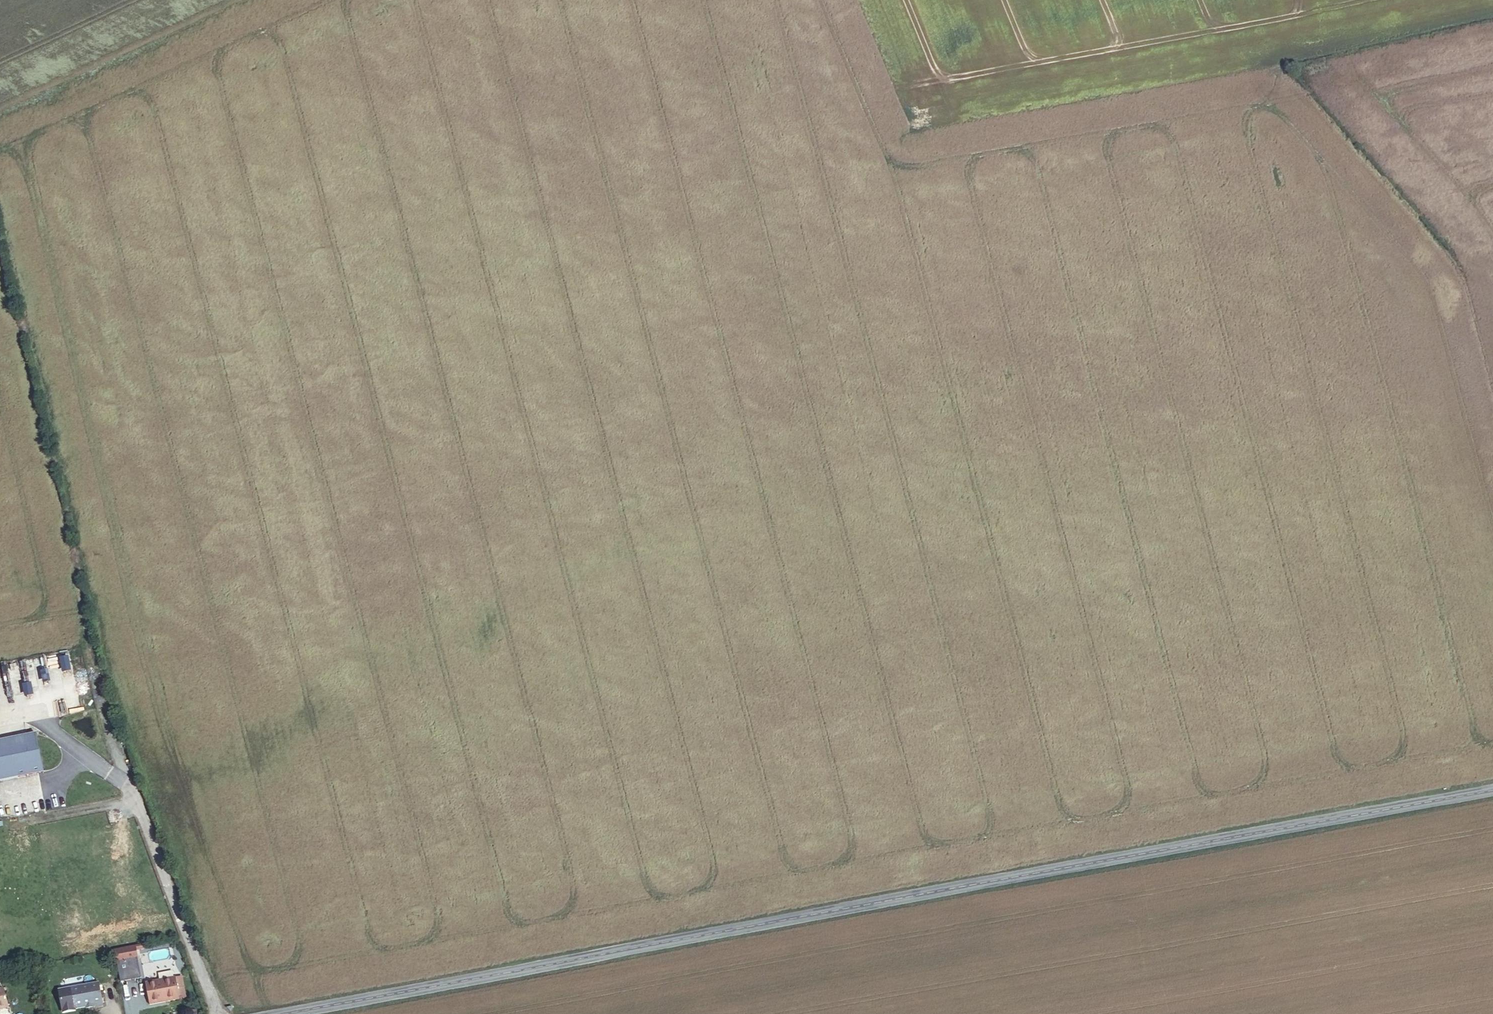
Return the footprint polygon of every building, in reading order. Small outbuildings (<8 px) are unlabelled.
[(42,729),(0,736),(0,771),(49,762),(42,729)] [(139,947),(119,951),(121,964),(142,960),(139,947)] [(179,978),(149,984),(154,1005),(184,999),(179,978)] [(103,984),(66,991),(70,1013),(80,1012),(79,1010),(98,1006),(98,1008),(108,1007),(103,984)] [(0,993),(0,1013),(10,1011),(5,991),(0,993)]
